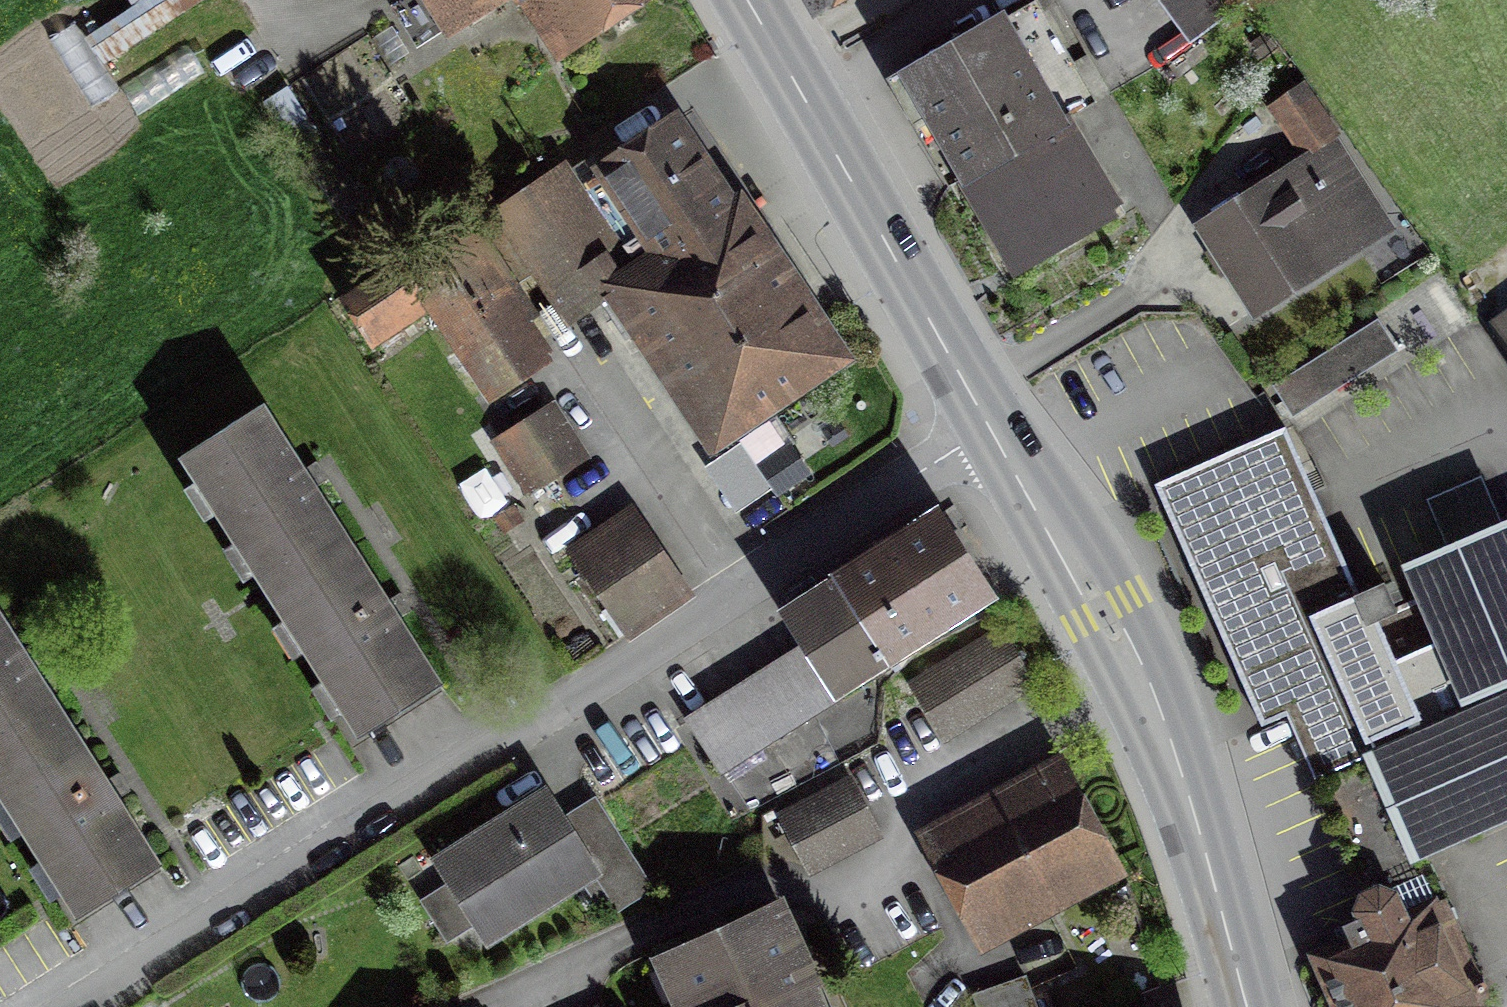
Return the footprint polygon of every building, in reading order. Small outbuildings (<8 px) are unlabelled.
[(449,45),(522,1),(565,71),(684,0),(422,0),(449,45)] [(1050,128),(1062,121),(1039,83),(1073,63),(1037,0),(1036,0),(896,81),(955,183),(970,175),(1019,260),(1119,202),(1099,169),(1091,174),(1083,161),(1073,167),(1050,128)] [(1196,37),(1247,0),(1169,0),(1196,37)] [(1328,119),(1304,86),(1273,107),(1297,141),(1328,119)] [(610,179),(694,306),(773,251),(690,126),(610,179)] [(1258,306),(1380,229),(1327,146),(1206,224),(1258,306)] [(633,278),(565,174),(495,219),(564,323),(633,278)] [(562,368),(472,231),(399,278),(489,416),(562,368)] [(859,382),(773,251),(694,306),(636,344),(721,473),(859,382)] [(1494,335),(1506,354),(1506,326),(1494,335)] [(1384,338),(1284,393),(1300,423),(1400,367),(1384,338)] [(172,466),(264,608),(357,548),(266,406),(172,466)] [(595,464),(557,408),(492,451),(530,508),(595,464)] [(784,453),(757,468),(774,497),(801,481),(784,453)] [(1163,507),(1263,739),(1277,733),(1290,727),(1303,758),(1318,793),(1371,771),(1418,878),(1506,840),(1506,548),(1420,585),(1481,726),(1413,755),(1284,455),(1163,507)] [(690,599),(633,510),(559,557),(616,646),(690,599)] [(951,519),(784,621),(842,715),(1009,612),(951,519)] [(449,690),(357,548),(264,608),(355,750),(449,690)] [(75,729),(0,610),(0,776),(75,729)] [(1015,643),(915,701),(947,756),(1047,699),(1015,643)] [(826,735),(789,667),(692,720),(729,788),(826,735)] [(75,729),(0,776),(0,816),(74,933),(168,874),(75,729)] [(1079,779),(935,847),(987,956),(1131,887),(1079,779)] [(788,824),(816,880),(874,852),(845,795),(788,824)] [(440,875),(493,960),(608,889),(556,804),(440,875)] [(1323,1006),(1492,1006),(1450,913),(1309,975),(1323,1006)] [(780,928),(666,983),(677,1006),(818,1006),(780,928)] [(1133,928),(1107,939),(1130,993),(1156,982),(1133,928)] [(973,997),(976,1006),(1033,1006),(1023,979),(973,997)]
